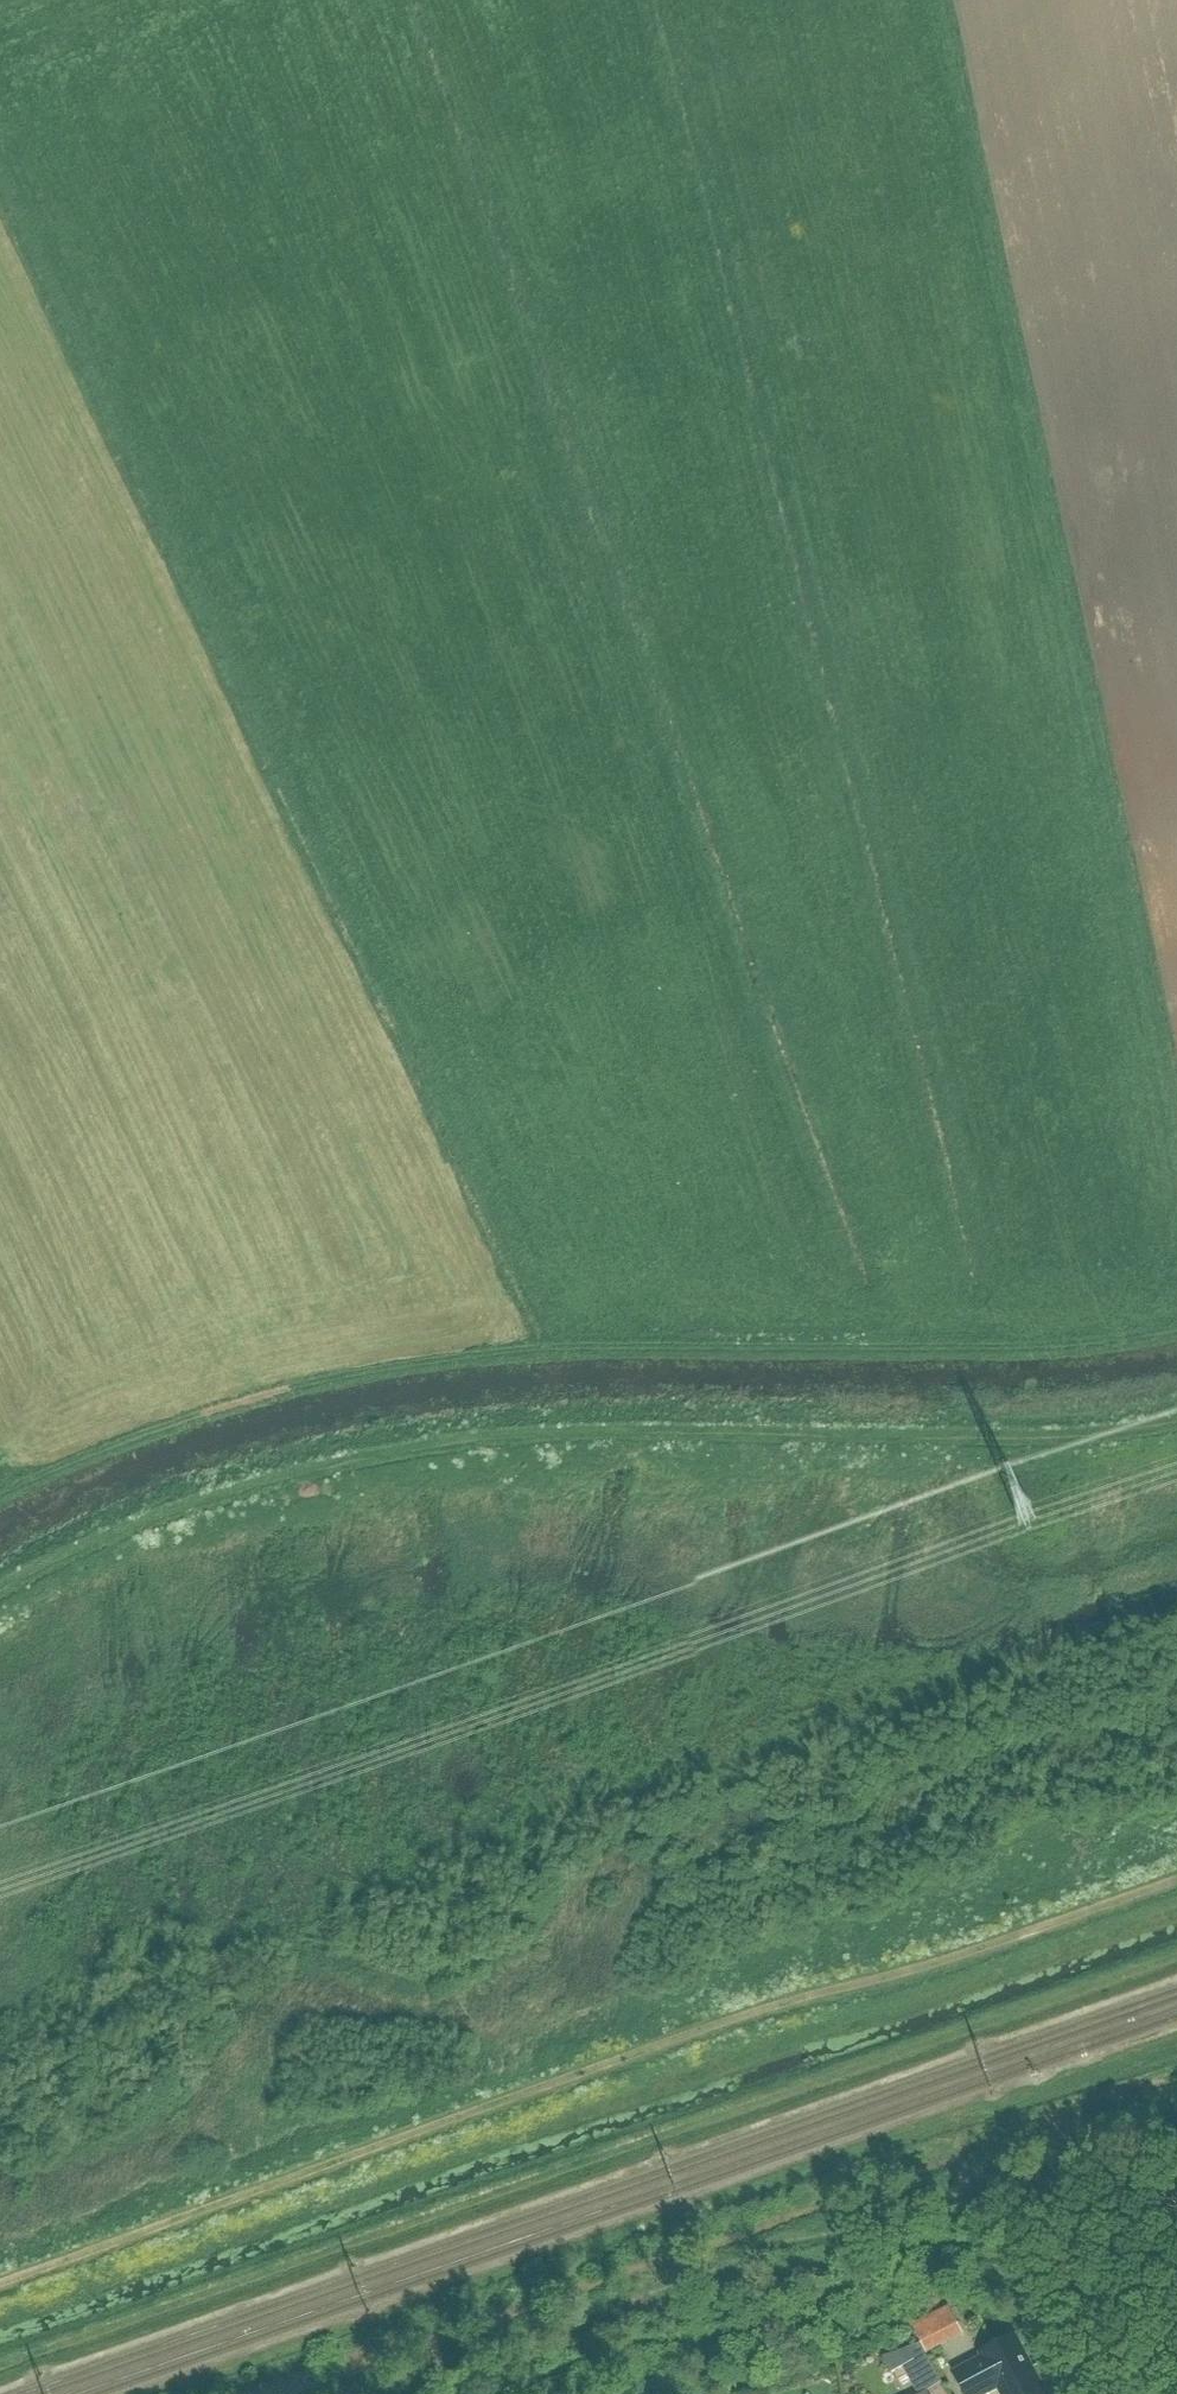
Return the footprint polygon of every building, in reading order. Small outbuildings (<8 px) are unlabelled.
[(932,2359),(975,2338),(961,2311),(918,2333),(932,2359)] [(1033,2368),(1016,2336),(980,2355),(982,2358),(954,2372),(966,2393),(990,2393),(999,2390),(1001,2393),(1051,2393),(1065,2387),(1050,2359),(1033,2368)] [(908,2349),(883,2358),(893,2374),(915,2361),(908,2349)]
